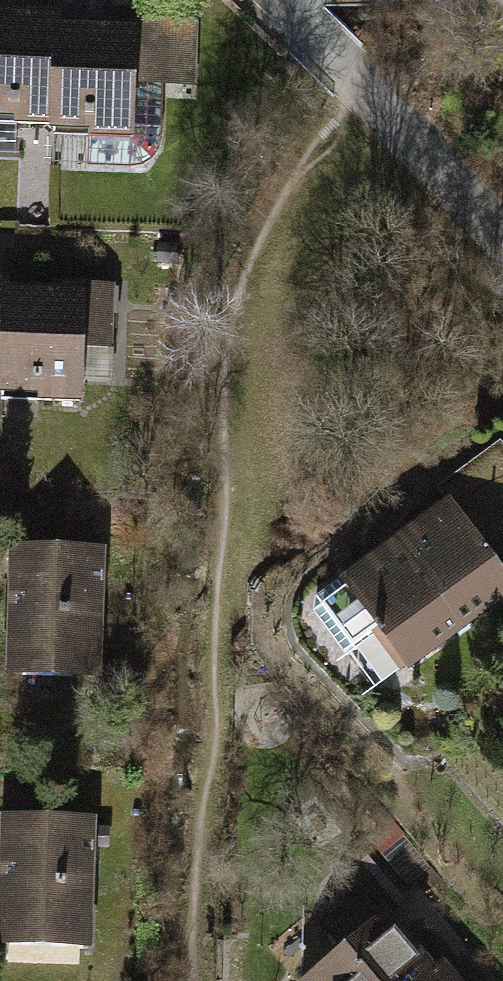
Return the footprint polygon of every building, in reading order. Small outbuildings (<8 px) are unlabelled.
[(0,10),(0,126),(62,128),(65,24),(66,12),(0,10)] [(155,26),(65,24),(62,128),(101,126),(101,142),(153,141),(155,26)] [(0,278),(0,394),(13,394),(16,290),(16,278),(0,278)] [(105,293),(16,290),(13,394),(52,392),(52,408),(104,407),(105,293)] [(461,499),(502,553),(502,450),(453,489),(461,499)] [(502,619),(502,553),(461,499),(355,582),(430,676),(502,619)] [(116,546),(13,547),(15,672),(117,671),(116,546)] [(107,811),(7,816),(13,943),(113,939),(107,811)] [(461,971),(443,950),(402,904),(315,980),(449,980),(461,971)] [(461,971),(449,980),(470,980),(461,971)]
